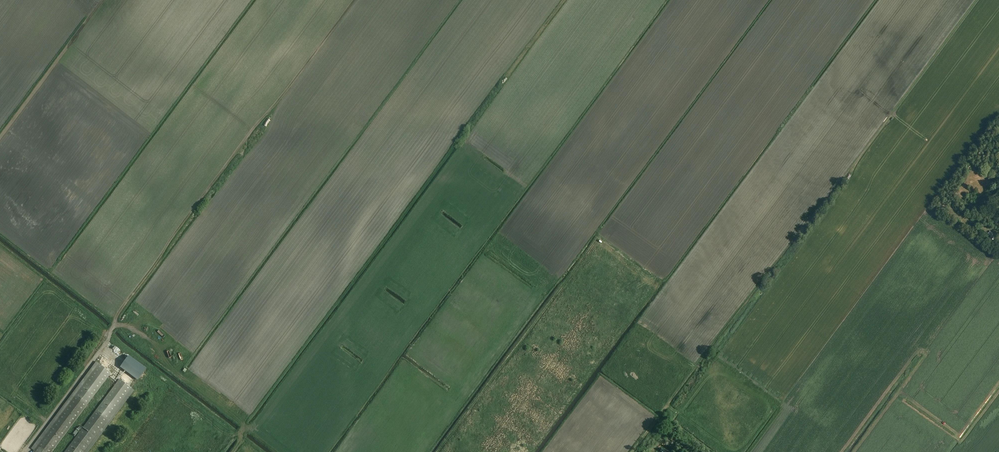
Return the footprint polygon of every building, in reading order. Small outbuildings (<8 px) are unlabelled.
[(506,78),(497,90),(500,92),(508,80),(506,78)] [(121,368),(138,380),(146,369),(129,356),(121,368)] [(111,373),(99,363),(33,451),(52,451),(111,373)] [(134,390),(120,379),(65,451),(88,451),(134,390)]
